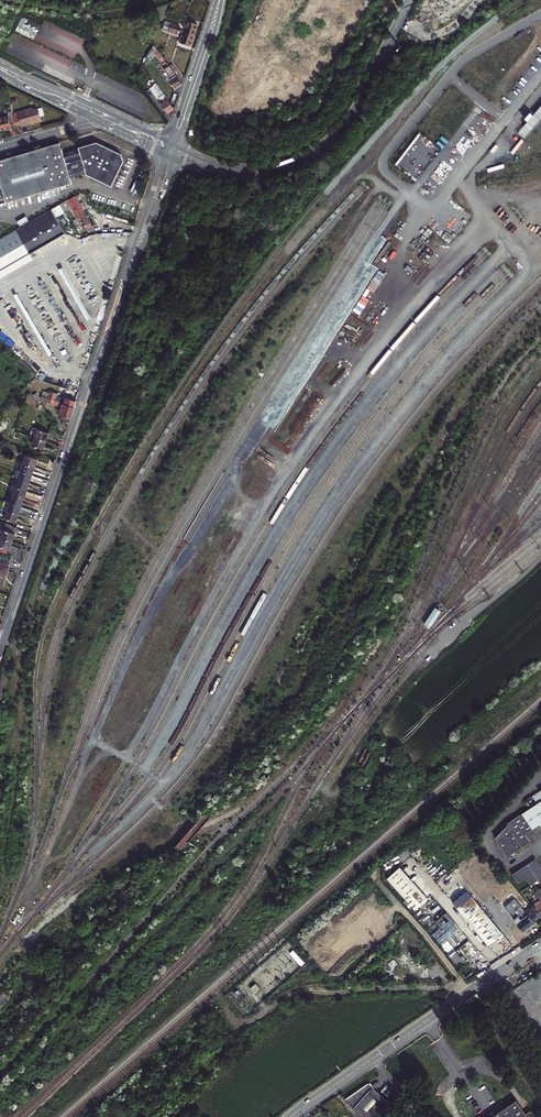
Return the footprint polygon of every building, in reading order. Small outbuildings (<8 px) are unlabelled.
[(186,33),(194,36),(196,30),(198,24),(186,21),(184,27),(184,28),(187,29),(186,33)] [(161,30),(177,35),(178,30),(170,27),(166,26),(163,25),(161,30)] [(179,43),(191,46),(192,41),(194,36),(186,33),(185,36),(182,35),(179,43)] [(180,85),(183,83),(167,61),(164,63),(169,70),(167,71),(172,79),(170,80),(176,88),(180,85)] [(172,110),(175,108),(159,85),(156,87),(162,96),(160,97),(164,103),(163,104),(169,112),(172,110)] [(18,111),(12,113),(15,123),(16,124),(21,122),(22,125),(29,123),(42,119),(38,107),(34,108),(33,106),(18,111)] [(11,125),(15,123),(12,113),(11,109),(6,111),(9,118),(0,121),(0,126),(1,131),(9,128),(12,127),(11,125)] [(540,124),(540,121),(535,117),(526,132),(534,137),(540,124)] [(64,155),(60,143),(0,160),(0,180),(7,204),(72,184),(71,178),(86,174),(87,176),(112,188),(125,162),(122,155),(97,143),(90,145),(79,148),(80,150),(64,155)] [(79,194),(68,200),(56,207),(60,214),(73,207),(77,215),(79,214),(85,225),(88,223),(90,227),(95,224),(90,216),(82,200),(79,194)] [(37,257),(34,251),(70,231),(60,214),(56,207),(12,231),(0,238),(0,277),(37,257)] [(28,216),(19,220),(21,225),(30,220),(28,216)] [(59,392),(51,389),(49,394),(48,398),(62,403),(63,400),(57,398),(59,392)] [(41,396),(40,399),(62,407),(63,403),(62,403),(48,398),(41,396)] [(62,403),(63,403),(75,407),(76,404),(77,401),(76,400),(67,397),(66,401),(63,400),(62,403)] [(69,423),(71,418),(75,407),(63,403),(62,407),(61,411),(59,410),(58,414),(63,415),(62,420),(69,423)] [(38,429),(35,437),(46,441),(47,438),(49,433),(38,429)] [(45,445),(46,441),(35,437),(32,446),(43,449),(45,445)] [(26,455),(23,463),(34,467),(36,463),(37,459),(26,455)] [(23,463),(21,471),(32,475),(33,471),(34,467),(23,463)] [(21,471),(18,479),(29,483),(30,479),(32,475),(21,471)] [(18,479),(15,487),(27,490),(28,487),(29,483),(18,479)] [(15,487),(13,495),(24,498),(25,494),(27,490),(15,487)] [(13,495),(10,502),(21,506),(23,502),(24,498),(13,495)] [(10,502),(8,510),(19,514),(20,510),(21,506),(10,502)] [(8,510),(5,519),(16,522),(17,518),(19,514),(8,510)] [(12,542),(14,536),(17,528),(6,524),(3,531),(0,530),(0,537),(1,538),(12,542)] [(12,542),(1,538),(0,537),(0,552),(7,554),(9,549),(9,550),(10,548),(12,542)] [(1,556),(0,559),(0,584),(3,585),(6,576),(9,566),(8,566),(11,559),(1,556)] [(436,608),(425,624),(431,628),(442,612),(436,608)] [(539,799),(531,804),(540,819),(540,801),(539,799)] [(524,809),(534,825),(540,820),(540,819),(531,804),(524,809)] [(515,814),(526,830),(534,825),(524,809),(520,811),(519,810),(515,812),(516,814),(515,814)] [(508,818),(509,820),(514,827),(524,842),(530,838),(526,830),(515,814),(508,818)] [(497,833),(499,837),(506,832),(514,827),(509,820),(507,821),(503,825),(504,825),(497,833)] [(514,827),(506,832),(516,848),(524,842),(514,827)] [(498,837),(508,853),(512,851),(515,852),(515,848),(516,848),(506,832),(499,837),(498,837)] [(518,879),(525,874),(540,864),(540,863),(537,857),(513,872),(518,879)] [(530,882),(537,877),(540,875),(540,864),(525,874),(530,882)] [(400,867),(387,878),(413,911),(427,898),(400,867)] [(502,934),(466,891),(453,902),(487,946),(494,941),(502,934)] [(506,906),(526,930),(531,925),(536,921),(527,909),(517,897),(506,906)] [(532,905),(537,910),(540,908),(540,897),(531,903),(532,905)] [(532,905),(527,909),(536,921),(540,917),(540,915),(537,910),(532,905)] [(438,920),(442,926),(433,934),(438,940),(449,931),(447,928),(449,926),(453,930),(458,926),(447,913),(438,920)] [(449,939),(442,945),(451,956),(458,951),(449,939)] [(250,988),(255,993),(260,989),(256,983),(250,988)] [(2,1007),(10,997),(4,992),(0,997),(0,1006),(2,1007)] [(346,1099),(364,1116),(373,1116),(387,1102),(376,1091),(368,1084),(346,1099)] [(531,1110),(529,1111),(526,1113),(516,1100),(491,1116),(536,1116),(531,1110)]
